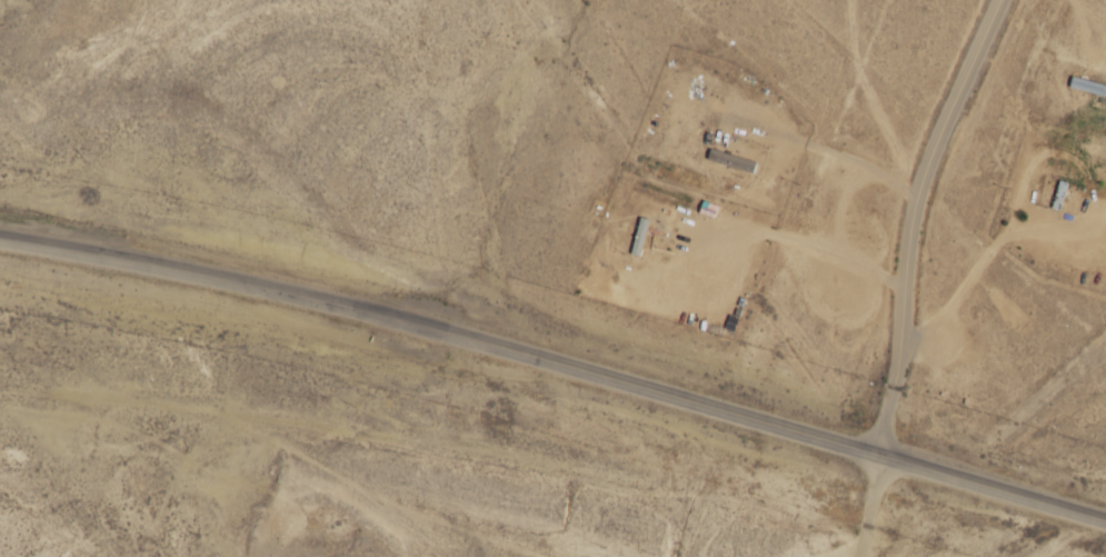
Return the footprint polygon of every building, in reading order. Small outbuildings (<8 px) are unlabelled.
[(755,175),(758,163),(713,149),(709,161),(755,175)] [(1069,183),(1060,181),(1053,207),(1062,209),(1069,183)] [(652,205),(641,202),(628,255),(641,258),(650,224),(654,225),(657,215),(650,214),(652,205)]
